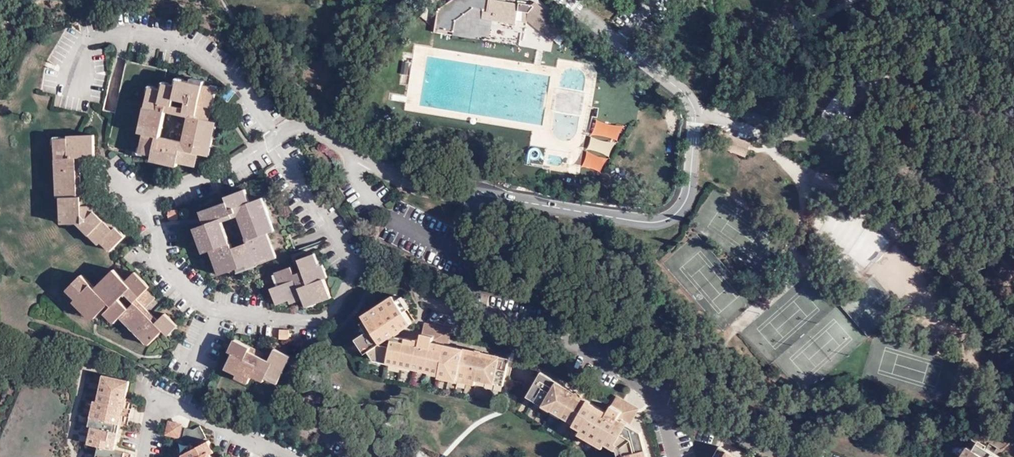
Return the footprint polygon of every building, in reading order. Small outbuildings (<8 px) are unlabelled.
[(516,1),(512,0),(447,0),(437,8),(434,26),(452,29),(454,17),(471,5),(482,7),(481,16),(514,21),(515,9),(516,1)] [(516,1),(515,9),(524,10),(525,1),(519,0),(516,0),(516,1)] [(525,1),(524,10),(524,16),(550,38),(563,23),(534,0),(531,0),(529,1),(525,1)] [(399,73),(406,73),(408,61),(401,60),(399,73)] [(181,85),(182,79),(175,77),(173,84),(181,85)] [(209,109),(210,104),(213,105),(215,91),(209,90),(210,84),(202,83),(188,80),(182,79),(181,85),(173,84),(167,83),(165,89),(160,88),(153,87),(152,92),(145,91),(142,104),(147,106),(142,132),(139,146),(144,148),(143,153),(150,154),(177,159),(190,161),(192,149),(196,149),(203,151),(210,118),(207,118),(209,109)] [(137,131),(142,132),(147,106),(142,104),(137,131)] [(215,119),(210,118),(203,151),(208,152),(215,119)] [(718,129),(717,132),(747,143),(748,139),(718,129)] [(93,158),(92,139),(64,140),(64,138),(58,138),(58,146),(52,146),(52,158),(58,158),(59,198),(62,198),(63,223),(75,222),(82,222),(100,240),(103,238),(113,247),(124,236),(84,197),(84,192),(79,191),(79,166),(79,158),(93,158)] [(176,164),(177,159),(150,154),(149,160),(176,164)] [(243,187),(238,189),(243,201),(247,200),(245,196),(243,187)] [(222,195),(224,200),(198,209),(201,217),(203,223),(195,226),(198,234),(201,242),(205,251),(208,250),(211,248),(215,260),(220,273),(235,267),(245,264),(254,260),(255,264),(269,259),(264,245),(260,233),(265,231),(267,231),(264,221),(259,208),(255,196),(247,200),(243,201),(238,189),(222,195)] [(259,195),(255,196),(259,208),(263,206),(259,195)] [(263,206),(259,208),(264,221),(268,219),(263,206)] [(166,218),(175,217),(175,209),(166,209),(166,218)] [(96,244),(100,240),(82,222),(75,222),(96,244)] [(264,245),(269,243),(265,231),(260,233),(264,245)] [(109,250),(113,247),(103,238),(100,240),(109,250)] [(201,242),(196,244),(199,252),(205,251),(201,242)] [(264,245),(269,259),(274,257),(269,243),(264,245)] [(312,265),(308,253),(296,258),(299,269),(301,274),(293,277),(291,272),(289,265),(276,270),(280,283),(276,285),(267,288),(271,300),(284,295),(286,299),(299,294),(301,299),(302,301),(315,297),(326,293),(320,277),(315,264),(312,265)] [(215,260),(212,261),(217,274),(220,273),(215,260)] [(320,263),(315,264),(320,277),(325,275),(320,263)] [(245,264),(235,267),(236,272),(246,268),(245,264)] [(94,290),(115,272),(112,268),(91,287),(94,290)] [(301,274),(299,269),(295,270),(291,272),(293,277),(301,274)] [(272,272),(276,285),(280,283),(276,270),(272,272)] [(126,284),(137,275),(133,271),(123,280),(126,284)] [(121,313),(148,342),(160,331),(164,336),(175,326),(164,313),(156,320),(143,307),(149,302),(152,298),(144,288),(147,285),(137,275),(126,284),(123,280),(115,272),(94,290),(91,287),(78,273),(66,284),(77,295),(73,299),(90,317),(103,305),(106,309),(104,310),(113,319),(116,317),(121,313)] [(62,287),(73,299),(77,295),(66,284),(62,287)] [(384,303),(392,297),(389,292),(381,298),(384,303)] [(328,297),(326,293),(315,297),(316,302),(328,297)] [(299,294),(286,299),(287,303),(301,299),(299,294)] [(392,297),(400,308),(404,305),(397,294),(392,297)] [(284,295),(271,300),(273,304),(286,299),(284,295)] [(302,301),(303,306),(316,302),(315,297),(302,301)] [(355,333),(365,349),(370,357),(435,369),(434,374),(470,381),(471,377),(498,383),(504,354),(492,352),(491,356),(443,346),(443,348),(435,347),(436,341),(441,341),(442,333),(437,326),(424,323),(419,322),(415,342),(384,336),(376,342),(374,338),(397,323),(400,326),(407,320),(400,308),(392,297),(384,303),(376,308),(369,313),(361,318),(356,321),(361,329),(355,333)] [(376,308),(384,303),(381,298),(373,303),(376,308)] [(366,308),(369,313),(376,308),(373,303),(366,308)] [(357,313),(361,318),(369,313),(366,308),(357,313)] [(144,345),(148,342),(121,313),(116,317),(144,345)] [(277,337),(287,337),(286,327),(277,327),(277,337)] [(360,352),(365,349),(355,333),(351,337),(360,352)] [(230,352),(236,340),(232,338),(225,351),(230,352)] [(265,371),(277,376),(287,354),(271,346),(266,359),(261,356),(262,353),(256,349),(236,340),(230,352),(225,363),(236,369),(234,373),(245,378),(247,373),(249,369),(263,376),(265,371)] [(222,367),(234,373),(236,369),(225,363),(222,367)] [(632,430),(619,422),(627,409),(624,400),(619,397),(610,392),(599,411),(544,377),(546,374),(534,367),(522,387),(530,392),(538,397),(547,403),(552,406),(555,402),(561,406),(565,409),(563,411),(569,416),(566,420),(574,425),(582,429),(591,435),(599,440),(600,439),(609,446),(614,439),(617,451),(618,456),(639,456),(632,430)] [(261,379),(263,376),(249,369),(247,373),(261,379)] [(274,381),(277,376),(265,371),(263,376),(274,381)] [(122,453),(110,450),(119,410),(121,411),(124,400),(121,399),(125,381),(99,375),(93,401),(90,400),(84,427),(87,427),(83,444),(95,446),(93,456),(122,456),(122,453)] [(530,392),(522,387),(520,392),(527,396),(530,392)] [(530,392),(527,396),(535,401),(538,397),(530,392)] [(538,397),(535,401),(544,406),(545,406),(547,403),(538,397)] [(547,403),(545,406),(556,413),(561,406),(555,402),(552,406),(547,403)] [(561,406),(556,413),(566,420),(569,416),(563,411),(565,409),(561,406)] [(177,434),(180,422),(170,419),(166,431),(177,434)] [(176,439),(181,440),(185,426),(180,425),(176,439)] [(185,426),(181,440),(193,444),(206,437),(200,425),(192,428),(185,426)] [(582,429),(574,425),(571,428),(579,433),(582,429)] [(582,429),(579,433),(588,439),(591,435),(582,429)] [(974,439),(977,441),(978,438),(971,433),(965,442),(971,445),(974,439)] [(591,435),(588,439),(596,444),(599,440),(591,435)] [(212,453),(215,450),(209,439),(181,454),(183,456),(214,456),(212,453)] [(977,441),(974,439),(971,445),(965,442),(959,439),(948,456),(992,456),(995,452),(977,441)] [(706,454),(704,456),(734,456),(723,451),(725,447),(714,440),(706,454)]
